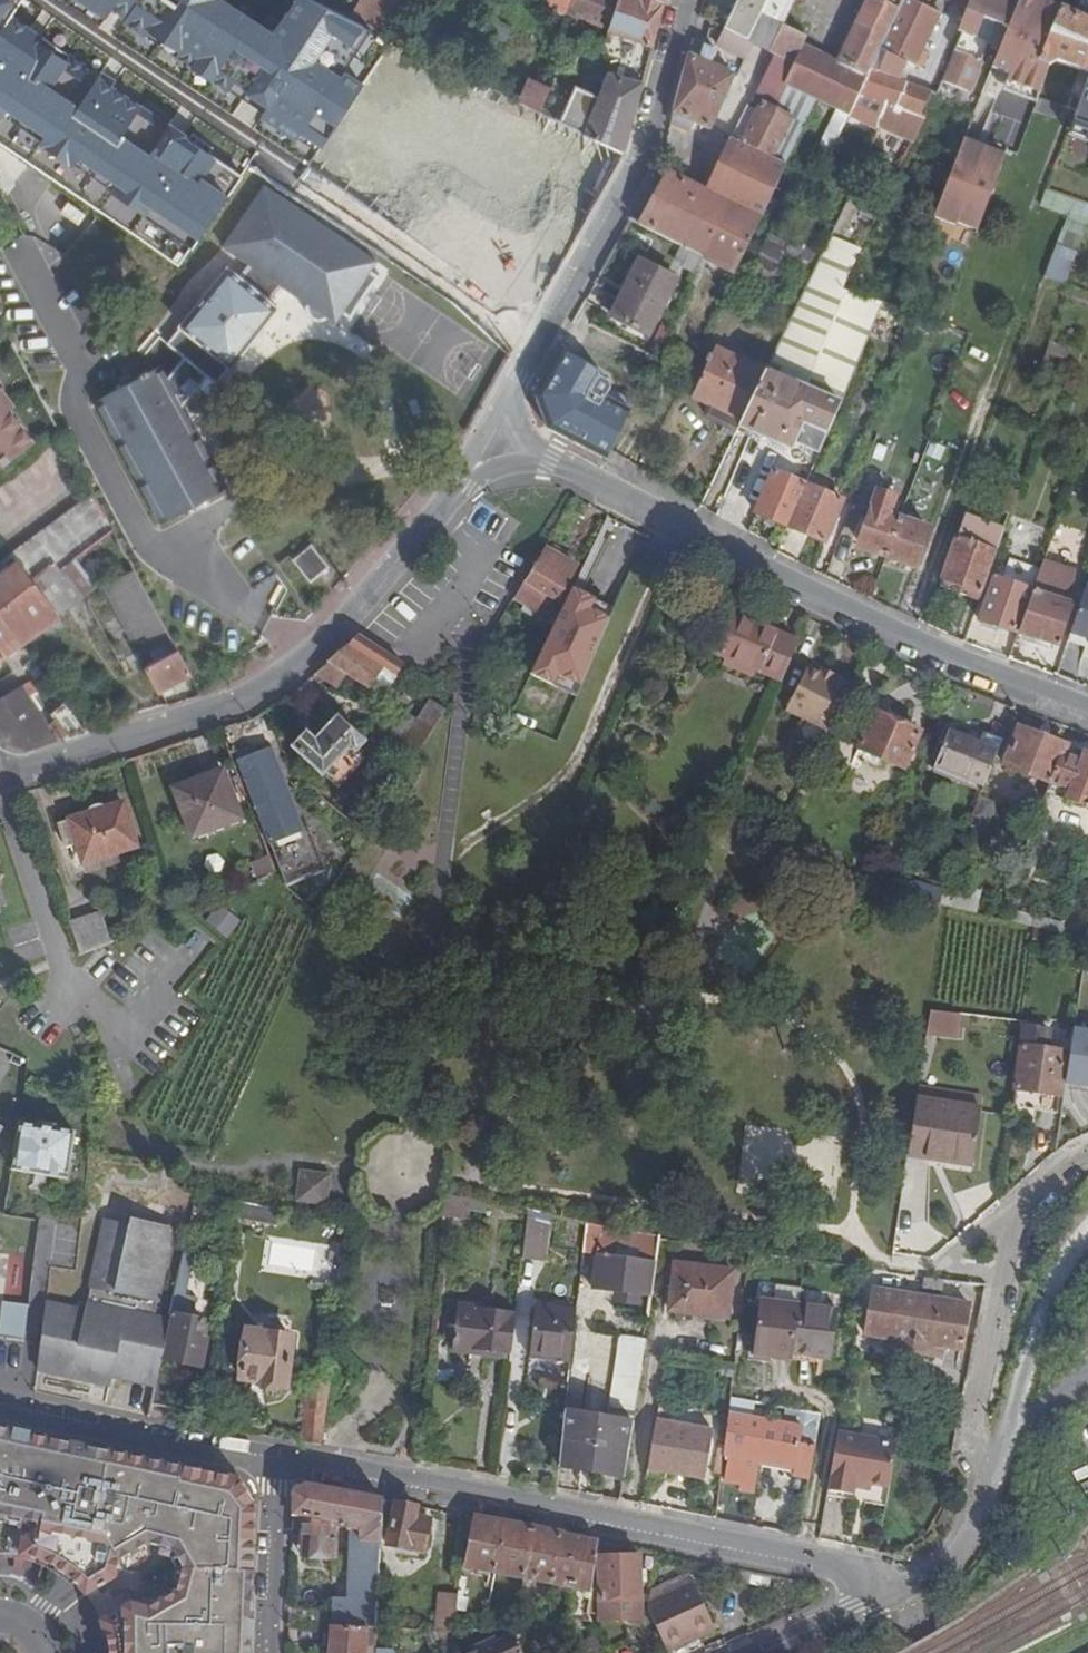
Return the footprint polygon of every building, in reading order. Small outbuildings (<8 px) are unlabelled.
[(369,1),(358,21),(385,34),(403,0),(367,0),(369,1)] [(545,5),(568,13),(573,0),(547,0),(545,5)] [(568,13),(574,16),(608,28),(617,0),(573,0),(568,13)] [(608,28),(602,46),(647,61),(664,0),(617,0),(608,28)] [(759,15),(766,0),(739,0),(725,28),(748,39),(759,15)] [(780,24),(791,0),(766,0),(759,15),(780,24)] [(817,98),(838,107),(850,113),(857,100),(869,76),(868,75),(880,51),(899,9),(880,0),(861,0),(856,12),(862,15),(840,60),(803,44),(795,63),(785,83),(787,84),(817,98)] [(880,51),(886,54),(878,73),(867,99),(886,104),(878,127),(914,140),(917,134),(924,119),(898,110),(907,84),(897,80),(904,62),(916,68),(942,14),(934,10),(912,0),(903,0),(899,9),(880,51)] [(899,9),(903,0),(880,0),(899,9)] [(934,10),(942,14),(947,2),(943,0),(939,0),(934,10)] [(964,20),(941,82),(965,91),(971,88),(989,43),(1001,48),(1005,37),(1019,0),(971,0),(964,20)] [(1087,74),(1087,20),(1060,8),(1038,62),(1049,67),(1057,63),(1087,74)] [(776,53),(795,63),(803,44),(807,37),(780,24),(759,15),(748,39),(725,28),(717,46),(745,59),(753,41),(770,50),(770,51),(776,53)] [(691,128),(694,123),(710,130),(734,75),(710,65),(716,51),(703,45),(706,36),(693,39),(689,54),(671,120),(691,128)] [(647,61),(602,46),(602,52),(604,58),(607,64),(608,71),(642,81),(647,61)] [(755,100),(763,104),(774,109),(783,89),(784,90),(787,84),(785,83),(795,63),(776,53),(755,100)] [(978,105),(976,110),(1017,124),(1033,78),(995,62),(978,105)] [(574,90),(554,82),(552,87),(542,110),(557,118),(624,150),(642,81),(608,71),(599,96),(575,87),(574,90)] [(552,87),(530,77),(520,100),(542,110),(552,87)] [(1069,131),(1087,138),(1087,80),(1069,131)] [(734,273),(775,187),(787,163),(817,98),(787,84),(784,90),(783,89),(774,109),(763,104),(743,145),(744,145),(719,197),(669,173),(640,225),(680,246),(689,250),(702,257),(734,273)] [(898,110),(924,119),(950,128),(967,134),(976,110),(978,105),(969,102),(967,107),(936,95),(907,84),(898,110)] [(857,100),(850,113),(867,120),(872,122),(876,112),(874,107),(857,100)] [(347,109),(336,125),(307,169),(348,196),(378,154),(349,134),(352,129),(354,129),(362,119),(347,109)] [(861,131),(867,120),(850,113),(845,124),(861,131)] [(624,150),(557,118),(524,167),(552,179),(545,194),(557,199),(555,203),(575,212),(577,208),(588,213),(624,150)] [(945,144),(950,128),(924,119),(917,134),(945,144)] [(978,139),(967,134),(934,221),(976,237),(999,174),(966,163),(969,155),(971,155),(978,139)] [(3,198),(6,194),(9,196),(19,184),(16,183),(31,166),(0,145),(0,193),(3,198)] [(77,182),(97,199),(115,178),(94,161),(77,182)] [(792,165),(787,163),(775,187),(781,189),(792,165)] [(33,168),(31,166),(16,183),(19,184),(33,168)] [(215,259),(227,269),(276,308),(321,344),(376,261),(264,186),(215,259)] [(1038,206),(1066,216),(1043,277),(1064,285),(1087,221),(1087,205),(1044,188),(1038,206)] [(862,214),(876,220),(884,202),(870,196),(862,214)] [(766,372),(739,427),(751,433),(789,451),(792,445),(817,457),(882,303),(843,289),(861,252),(831,238),(766,372)] [(809,241),(801,258),(811,263),(820,246),(809,241)] [(765,242),(755,263),(775,273),(785,252),(765,242)] [(675,258),(683,262),(689,250),(680,246),(675,258)] [(702,257),(689,250),(683,262),(681,266),(695,273),(702,257)] [(477,263),(465,255),(455,269),(481,287),(489,275),(474,266),(477,263)] [(664,304),(677,280),(639,261),(627,285),(634,289),(629,299),(625,297),(613,319),(646,336),(663,304),(664,304)] [(276,308),(227,269),(168,345),(184,358),(167,379),(161,367),(98,401),(163,521),(226,488),(176,395),(197,368),(216,383),(276,308)] [(944,325),(933,321),(929,331),(940,335),(944,325)] [(649,352),(656,356),(668,330),(661,326),(649,352)] [(728,416),(722,428),(720,432),(733,438),(739,427),(766,372),(716,348),(692,398),(707,406),(728,416)] [(607,460),(610,453),(554,424),(545,399),(568,356),(562,353),(536,399),(548,429),(607,460)] [(554,424),(610,453),(612,449),(634,402),(610,389),(608,383),(598,378),(600,374),(598,373),(592,383),(585,379),(591,369),(568,356),(545,399),(554,424)] [(598,373),(591,369),(585,379),(592,383),(598,373)] [(279,413),(308,440),(339,407),(310,380),(279,413)] [(34,444),(10,412),(15,408),(0,388),(0,468),(34,444)] [(701,418),(722,428),(728,416),(707,406),(701,418)] [(879,430),(866,464),(882,470),(894,436),(879,430)] [(757,513),(788,527),(806,484),(774,471),(757,513)] [(806,484),(788,527),(802,532),(824,542),(842,499),(828,493),(830,489),(822,485),(820,490),(806,484)] [(886,556),(900,519),(889,515),(896,497),(878,490),(859,542),(867,545),(866,549),(886,556)] [(93,492),(10,554),(16,561),(20,559),(17,554),(95,496),(93,492)] [(17,554),(20,559),(16,561),(0,574),(0,605),(58,563),(64,570),(115,532),(95,496),(17,554)] [(968,589),(982,594),(1005,528),(966,514),(942,579),(968,589)] [(928,529),(900,519),(886,556),(914,567),(928,529)] [(791,559),(802,532),(788,527),(779,547),(777,553),(791,559)] [(329,566),(311,544),(293,559),(311,580),(329,566)] [(534,610),(543,615),(544,614),(555,597),(559,600),(577,565),(545,547),(514,598),(524,604),(534,610)] [(1018,633),(1033,590),(1040,569),(1011,558),(1003,579),(994,576),(979,619),(1018,633)] [(1033,590),(1018,633),(1058,648),(1074,605),(1073,572),(1043,561),(1040,569),(1033,590)] [(21,643),(83,597),(64,570),(58,563),(0,605),(0,614),(21,643)] [(1086,585),(1085,588),(1070,633),(1087,639),(1087,586),(1086,585)] [(576,694),(614,608),(572,589),(531,673),(576,694)] [(979,601),(982,594),(968,589),(966,596),(979,601)] [(549,617),(559,600),(555,597),(544,614),(549,617)] [(789,608),(776,601),(772,613),(786,618),(789,608)] [(540,621),(543,615),(534,610),(524,604),(521,610),(531,616),(540,621)] [(0,614),(0,654),(2,657),(21,643),(0,614)] [(798,643),(776,635),(734,616),(718,653),(781,680),(798,643)] [(1070,633),(1068,641),(1087,647),(1087,639),(1070,633)] [(403,664),(358,636),(349,646),(329,662),(346,673),(382,696),(403,664)] [(178,649),(145,667),(157,690),(158,690),(191,673),(178,649)] [(32,658),(28,653),(23,657),(27,662),(32,658)] [(43,673),(32,658),(27,662),(20,669),(28,681),(33,678),(43,673)] [(346,673),(329,662),(316,673),(337,687),(346,673)] [(786,710),(802,718),(827,731),(851,684),(834,675),(832,680),(819,674),(807,668),(786,710)] [(821,669),(819,674),(832,680),(834,675),(821,669)] [(0,696),(0,732),(8,744),(26,750),(68,737),(85,731),(65,702),(52,712),(56,719),(46,727),(27,698),(39,690),(33,678),(28,681),(0,696)] [(418,720),(433,729),(446,710),(430,700),(418,720)] [(324,720),(330,726),(339,716),(332,710),(324,720)] [(414,759),(433,729),(418,720),(405,711),(385,741),(414,759)] [(874,711),(857,749),(904,770),(921,732),(874,711)] [(367,742),(339,716),(330,726),(317,740),(308,731),(293,748),(327,779),(328,777),(339,788),(366,759),(358,751),(367,742)] [(1005,766),(1051,783),(1063,753),(1066,744),(1019,727),(1005,766)] [(935,766),(984,786),(997,751),(979,744),(949,732),(935,766)] [(997,751),(1001,739),(983,732),(979,744),(997,751)] [(234,749),(239,762),(253,757),(248,744),(234,749)] [(1071,756),(1081,760),(1084,752),(1074,748),(1071,756)] [(287,887),(326,871),(309,828),(304,830),(272,749),(253,757),(239,762),(287,887)] [(1066,798),(1087,806),(1087,753),(1084,752),(1081,760),(1071,756),(1063,753),(1051,783),(1069,790),(1066,798)] [(223,769),(173,789),(192,838),(242,819),(223,769)] [(70,822),(77,844),(83,863),(137,847),(123,803),(70,820),(70,822)] [(70,822),(60,825),(67,847),(77,844),(70,822)] [(253,861),(260,879),(277,871),(271,853),(253,861)] [(284,904),(293,893),(287,887),(281,881),(271,892),(284,904)] [(946,882),(940,903),(975,913),(981,892),(946,882)] [(915,883),(912,895),(938,902),(942,892),(915,883)] [(216,903),(202,921),(225,938),(238,919),(216,903)] [(111,942),(103,915),(71,925),(80,956),(111,942)] [(1032,927),(1033,928),(1060,934),(1063,926),(1035,918),(1032,927)] [(1033,928),(1032,937),(1069,947),(1065,935),(1061,934),(1060,934),(1033,928)] [(1065,935),(1069,947),(1085,951),(1087,940),(1065,935)] [(931,1009),(927,1032),(958,1036),(961,1013),(931,1009)] [(1024,1045),(1015,1107),(1057,1113),(1067,1052),(1048,1049),(1050,1031),(1027,1027),(1024,1045)] [(1071,1051),(1064,1091),(1087,1095),(1087,1058),(1077,1057),(1077,1052),(1071,1051)] [(917,1099),(908,1154),(927,1158),(928,1155),(972,1162),(981,1109),(917,1099)] [(75,1132),(55,1129),(56,1126),(39,1123),(39,1126),(19,1123),(11,1171),(68,1179),(75,1132)] [(748,1126),(741,1170),(766,1174),(769,1154),(764,1153),(768,1129),(748,1126)] [(816,1148),(788,1150),(789,1167),(817,1165),(816,1148)] [(329,1176),(302,1172),(298,1200),(325,1203),(329,1176)] [(485,1213),(487,1202),(468,1200),(467,1211),(485,1213)] [(524,1246),(539,1247),(542,1216),(528,1212),(524,1246)] [(38,1369),(92,1381),(95,1368),(110,1371),(109,1376),(112,1376),(156,1386),(160,1371),(171,1321),(153,1317),(171,1238),(132,1227),(132,1229),(121,1227),(122,1225),(106,1219),(94,1267),(96,1277),(92,1277),(86,1305),(89,1308),(83,1314),(78,1310),(46,1305),(38,1369)] [(593,1289),(618,1291),(639,1294),(638,1300),(637,1311),(650,1313),(651,1306),(659,1238),(660,1236),(615,1229),(586,1223),(583,1253),(597,1255),(593,1289)] [(185,1304),(197,1249),(188,1247),(172,1314),(175,1314),(165,1359),(202,1367),(208,1340),(202,1338),(206,1321),(193,1318),(196,1307),(185,1304)] [(676,1264),(670,1311),(727,1317),(733,1271),(676,1264)] [(924,1276),(920,1297),(911,1352),(935,1356),(936,1347),(961,1351),(969,1305),(939,1300),(942,1279),(924,1276)] [(760,1300),(753,1355),(791,1360),(792,1355),(824,1359),(831,1360),(838,1310),(799,1305),(801,1289),(776,1286),(774,1301),(760,1300)] [(911,1352),(920,1297),(874,1288),(866,1335),(892,1339),(890,1349),(911,1352)] [(617,1298),(638,1300),(639,1294),(618,1291),(617,1298)] [(4,1301),(0,1328),(0,1338),(24,1341),(29,1305),(4,1301)] [(455,1324),(453,1341),(452,1352),(471,1354),(472,1349),(511,1353),(516,1314),(449,1306),(447,1324),(455,1324)] [(570,1361),(576,1311),(536,1307),(530,1357),(570,1361)] [(445,1340),(453,1341),(455,1324),(447,1324),(445,1340)] [(285,1387),(292,1338),(248,1331),(241,1377),(260,1380),(260,1383),(263,1384),(263,1385),(266,1390),(277,1392),(281,1388),(282,1387),(285,1387)] [(559,1466),(582,1470),(584,1463),(593,1464),(591,1472),(624,1478),(643,1368),(646,1339),(619,1336),(611,1391),(608,1418),(584,1414),(565,1411),(559,1466)] [(792,1355),(791,1360),(823,1365),(824,1359),(792,1355)] [(112,1376),(109,1376),(110,1371),(95,1368),(92,1381),(110,1385),(112,1376)] [(160,1371),(156,1386),(152,1404),(175,1409),(182,1376),(160,1371)] [(322,1445),(330,1383),(310,1380),(302,1442),(322,1445)] [(588,1388),(584,1414),(608,1418),(611,1391),(588,1388)] [(753,1493),(759,1460),(794,1466),(793,1470),(810,1473),(821,1413),(787,1407),(784,1424),(729,1414),(724,1453),(728,1454),(723,1480),(739,1483),(738,1490),(753,1493)] [(656,1420),(647,1469),(704,1478),(712,1429),(656,1420)] [(1087,1451),(1087,1425),(1078,1430),(1087,1451)] [(16,1554),(34,1561),(51,1490),(63,1443),(16,1434),(0,1430),(0,1555),(16,1554)] [(889,1487),(895,1447),(837,1434),(827,1489),(851,1493),(853,1487),(854,1479),(871,1483),(889,1487)] [(51,1490),(34,1561),(51,1566),(68,1578),(88,1599),(121,1582),(125,1565),(156,1549),(176,1555),(185,1572),(252,1573),(254,1505),(238,1480),(110,1454),(63,1443),(51,1490)] [(582,1470),(591,1472),(593,1464),(584,1463),(582,1470)] [(854,1479),(853,1487),(869,1491),(871,1483),(854,1479)] [(381,1528),(382,1500),(306,1486),(294,1495),(293,1515),(335,1517),(335,1525),(349,1527),(360,1529),(360,1540),(380,1541),(381,1528)] [(416,1506),(382,1500),(381,1528),(390,1530),(387,1545),(423,1552),(429,1518),(415,1515),(416,1506)] [(718,1502),(716,1514),(727,1516),(729,1504),(718,1502)] [(335,1517),(293,1515),(292,1530),(303,1531),(302,1550),(314,1551),(314,1557),(317,1557),(318,1560),(329,1560),(331,1558),(333,1558),(335,1525),(335,1517)] [(496,1570),(505,1523),(476,1518),(467,1565),(496,1570)] [(524,1575),(533,1529),(505,1523),(496,1570),(524,1575)] [(360,1529),(349,1527),(354,1541),(350,1611),(347,1611),(347,1626),(376,1627),(380,1541),(360,1540),(360,1529)] [(552,1581),(561,1534),(533,1529),(524,1575),(552,1581)] [(598,1541),(561,1534),(552,1581),(575,1586),(569,1620),(591,1621),(588,1615),(588,1614),(598,1541)] [(606,1543),(598,1541),(588,1614),(600,1614),(599,1598),(641,1597),(640,1583),(640,1569),(640,1556),(605,1556),(606,1543)] [(108,1652),(248,1652),(252,1573),(185,1572),(180,1596),(152,1612),(136,1607),(102,1627),(107,1644),(108,1652)] [(331,1575),(303,1574),(302,1608),(330,1608),(331,1575)] [(713,1627),(693,1583),(663,1597),(659,1588),(650,1592),(647,1608),(665,1648),(713,1627)] [(490,1601),(492,1590),(483,1588),(481,1599),(490,1601)] [(458,1594),(439,1592),(436,1629),(455,1631),(458,1594)] [(600,1614),(600,1620),(641,1619),(641,1597),(599,1598),(600,1614)] [(332,1626),(347,1626),(347,1611),(332,1610),(332,1626)] [(374,1648),(376,1627),(347,1626),(346,1629),(325,1628),(324,1645),(331,1646),(331,1652),(374,1652),(374,1648)] [(668,1652),(669,1652),(715,1632),(713,1627),(665,1648),(668,1652)] [(579,1642),(584,1652),(606,1652),(597,1633),(579,1642)] [(517,1643),(520,1642),(519,1639),(516,1640),(512,1634),(498,1640),(495,1635),(472,1646),(474,1651),(470,1652),(522,1652),(517,1643)]
